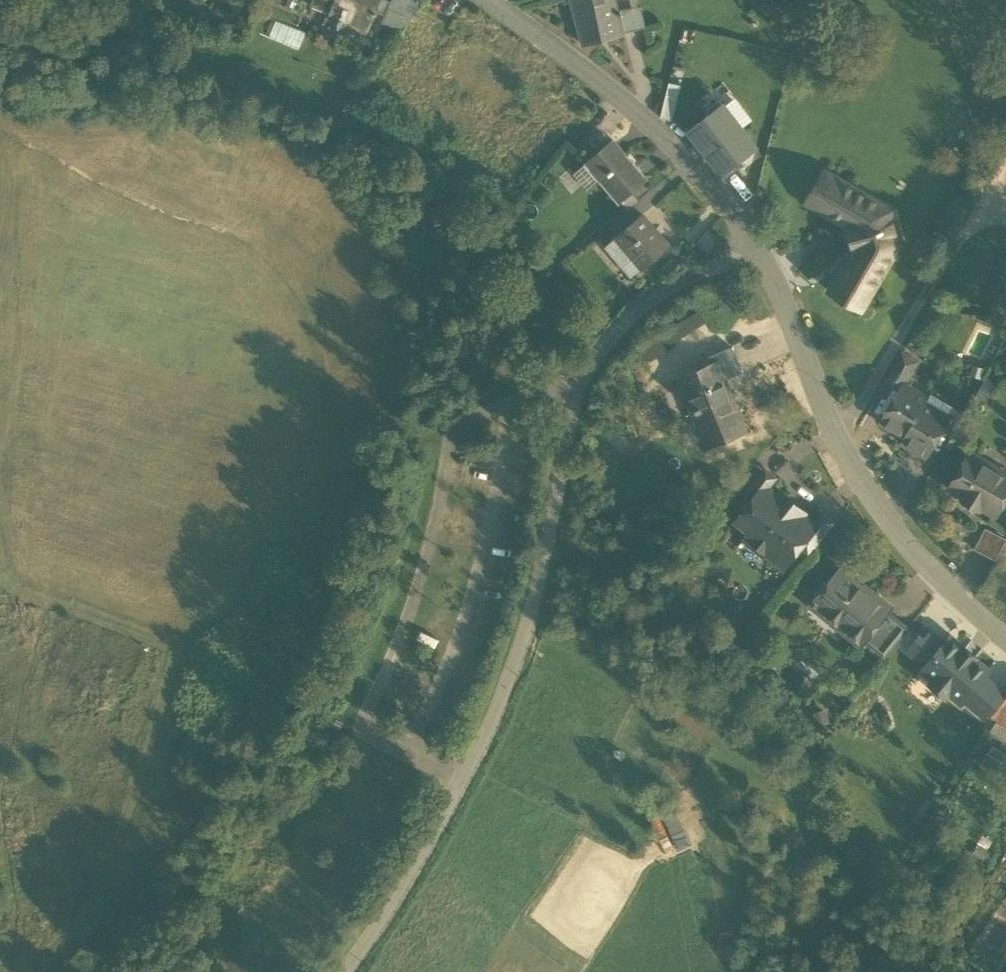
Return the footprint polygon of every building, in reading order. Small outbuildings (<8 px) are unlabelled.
[(366,28),(378,0),(312,0),(310,3),(332,12),(331,14),(339,17),(336,24),(341,26),(343,19),(366,28)] [(401,31),(425,1),(423,0),(390,0),(382,24),(401,31)] [(625,31),(619,9),(616,0),(571,0),(583,43),(625,31)] [(642,3),(619,9),(625,31),(648,25),(642,3)] [(278,36),(299,44),(304,32),(283,24),(278,36)] [(661,117),(672,119),(681,85),(669,82),(661,117)] [(735,96),(724,105),(741,128),(753,119),(735,96)] [(706,109),(710,113),(722,103),(719,99),(706,109)] [(724,105),(722,103),(710,113),(689,129),(722,173),(756,147),(741,128),(724,105)] [(601,176),(620,199),(650,173),(617,136),(590,159),(603,175),(602,175),(601,176)] [(830,291),(861,309),(899,243),(890,210),(824,171),(807,202),(850,227),(855,248),(830,291)] [(728,186),(735,198),(752,188),(745,176),(728,186)] [(633,206),(614,222),(622,231),(641,215),(633,206)] [(622,231),(617,236),(630,251),(642,265),(669,242),(644,212),(641,215),(622,231)] [(617,236),(622,231),(614,222),(603,231),(598,235),(607,244),(617,236)] [(696,244),(708,253),(720,238),(708,229),(696,244)] [(620,260),(630,251),(617,236),(607,244),(620,260)] [(699,311),(687,318),(694,329),(706,321),(699,311)] [(668,344),(694,329),(687,318),(662,334),(668,344)] [(670,348),(668,344),(662,334),(641,346),(649,361),(670,348)] [(713,370),(718,382),(724,379),(743,372),(733,347),(708,357),(713,370)] [(885,383),(899,391),(903,384),(904,385),(918,361),(903,353),(885,383)] [(693,410),(707,445),(727,436),(728,438),(745,430),(724,379),(718,382),(713,370),(686,381),(697,408),(693,410)] [(902,441),(927,398),(904,385),(903,384),(899,391),(881,422),(905,436),(902,441)] [(928,398),(927,398),(902,441),(926,455),(941,430),(948,417),(947,416),(925,404),(928,398)] [(941,430),(951,436),(964,414),(952,407),(947,416),(948,417),(941,430)] [(996,515),(1005,498),(1005,472),(999,473),(984,465),(983,458),(975,454),(968,456),(949,488),(964,497),(962,499),(980,509),(981,507),(996,515)] [(755,496),(759,498),(768,487),(775,478),(765,470),(749,490),(755,496)] [(747,547),(761,558),(765,554),(770,558),(779,547),(793,557),(801,546),(799,544),(815,523),(794,511),(785,504),(768,487),(759,498),(755,496),(734,522),(748,533),(745,538),(751,543),(747,547)] [(801,546),(811,553),(835,524),(822,514),(815,523),(799,544),(801,546)] [(996,560),(1005,540),(1005,538),(985,528),(974,549),(996,560)] [(823,615),(861,645),(864,641),(885,614),(888,611),(873,600),(873,592),(866,587),(859,588),(843,576),(836,586),(827,586),(823,592),(824,600),(830,605),(823,615)] [(864,641),(885,658),(907,631),(885,614),(864,641)] [(949,694),(961,704),(964,701),(984,677),(989,671),(975,659),(976,657),(965,647),(964,649),(950,637),(944,644),(930,632),(923,640),(919,636),(906,651),(925,666),(921,671),(934,681),(930,686),(945,699),(949,694)] [(991,716),(1003,701),(1005,698),(1005,695),(984,677),(964,701),(983,717),(987,713),(991,716)] [(1005,728),(1005,704),(1003,701),(991,716),(1005,728)] [(1005,758),(1005,752),(992,745),(982,763),(998,772),(1005,758)] [(676,847),(690,842),(677,808),(663,814),(676,847)]
